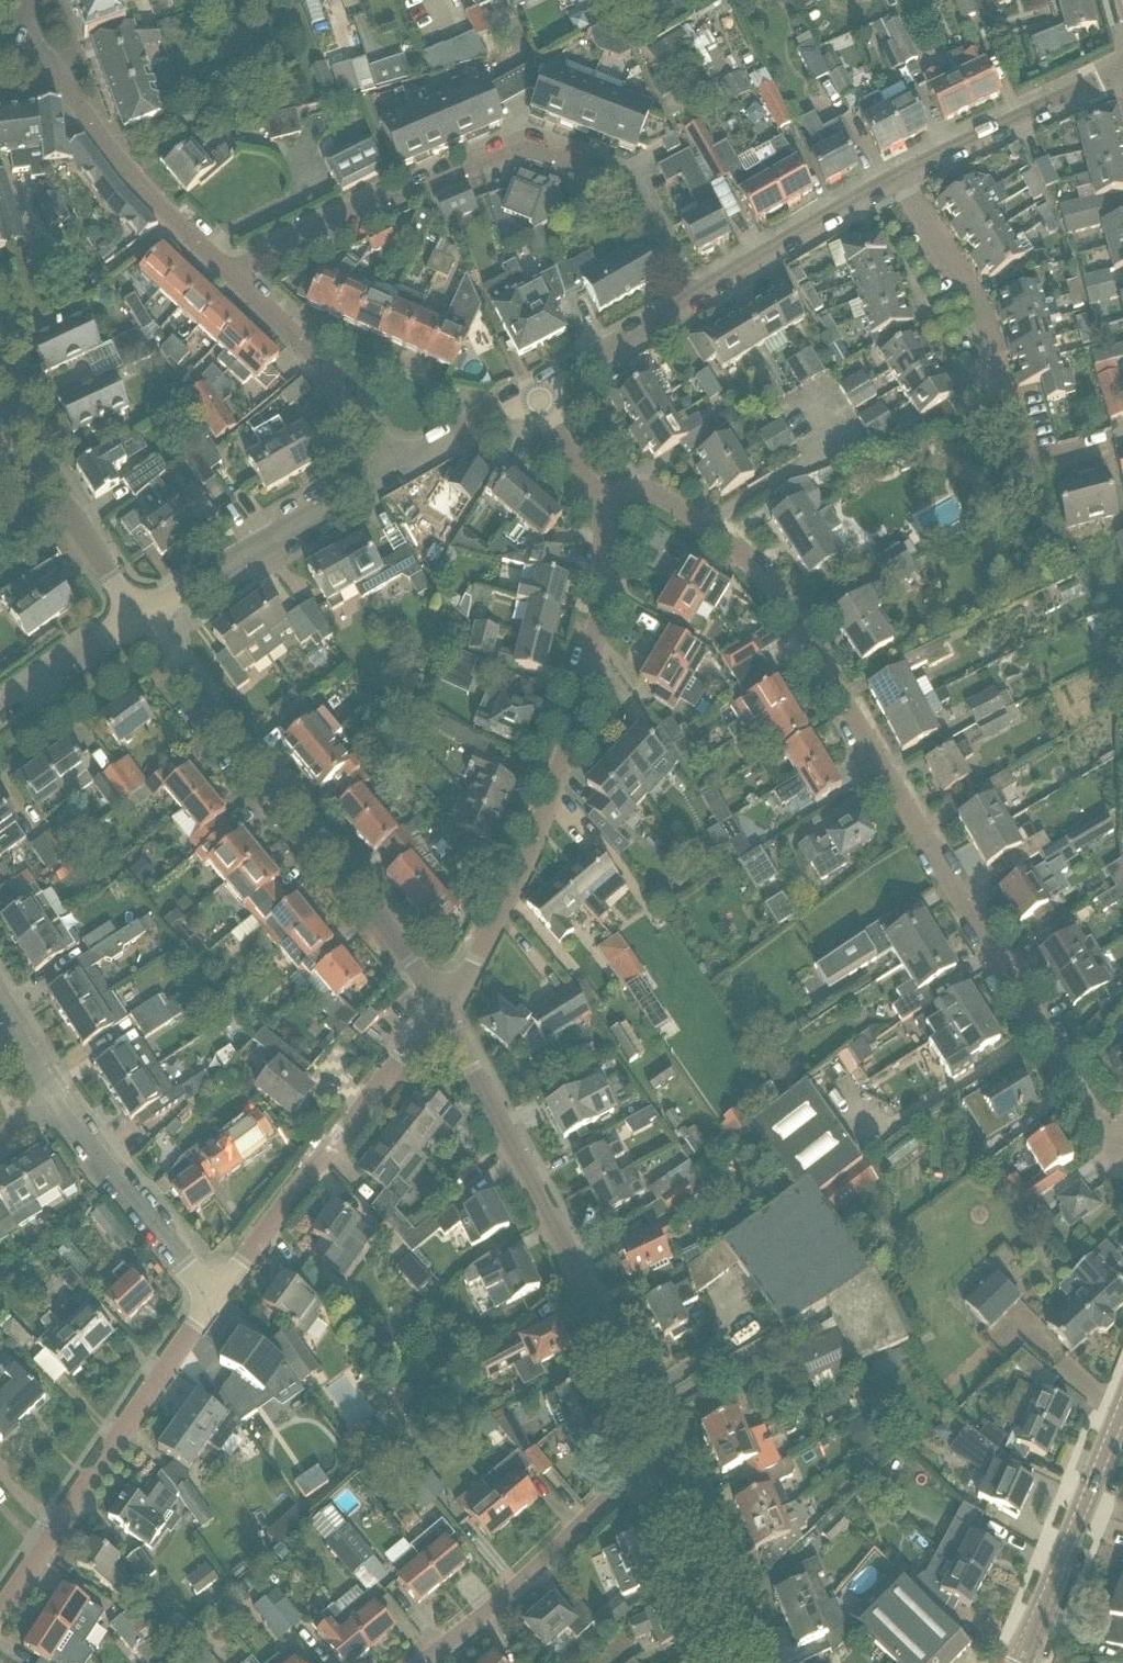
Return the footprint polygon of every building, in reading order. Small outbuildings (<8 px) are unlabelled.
[(85,39),(104,32),(126,24),(119,5),(132,0),(71,0),(85,39)] [(476,9),(477,10),(479,9),(500,0),(470,0),(476,9)] [(512,9),(535,0),(508,0),(512,9)] [(961,17),(962,20),(978,15),(977,11),(973,0),(955,0),(961,17)] [(977,11),(978,15),(979,17),(981,21),(987,19),(987,18),(1000,13),(997,7),(1014,0),(973,0),(977,11)] [(1032,41),(1033,44),(1041,63),(1063,54),(1062,53),(1076,47),(1073,36),(1081,34),(1080,32),(1096,28),(1088,0),(1057,0),(1065,28),(1032,41)] [(610,2),(598,8),(604,21),(616,15),(610,2)] [(476,9),(465,14),(474,33),(487,60),(500,54),(479,9),(478,10),(477,10),(476,9)] [(582,15),(569,22),(575,35),(588,29),(582,15)] [(619,60),(630,54),(619,32),(624,29),(618,17),(587,34),(597,51),(619,60)] [(893,42),(906,36),(898,19),(885,26),(893,42)] [(133,27),(93,42),(124,130),(165,115),(141,50),(133,27)] [(682,29),(647,51),(652,59),(687,37),(682,29)] [(443,45),(422,55),(431,76),(444,72),(453,70),(487,60),(474,33),(443,47),(443,45)] [(906,36),(893,42),(905,65),(917,60),(906,36)] [(830,74),(829,74),(813,41),(796,50),(813,83),(830,74)] [(905,65),(893,42),(882,48),(892,71),(905,65)] [(962,50),(947,57),(949,60),(957,78),(972,109),(1000,95),(985,64),(984,65),(977,50),(965,56),(962,50)] [(829,73),(841,67),(833,52),(821,58),(829,73)] [(421,60),(406,65),(410,77),(425,72),(421,60)] [(497,83),(503,95),(535,78),(540,63),(536,62),(497,83)] [(325,63),(311,69),(324,102),(339,96),(325,63)] [(351,64),(331,70),(340,98),(359,92),(351,64)] [(573,129),(593,80),(550,64),(531,113),(573,129)] [(842,69),(830,75),(841,97),(853,91),(842,69)] [(432,102),(451,148),(502,126),(483,80),(462,90),(453,70),(444,72),(453,93),(432,102)] [(972,109),(957,78),(943,84),(936,70),(924,75),(923,76),(926,84),(930,91),(929,91),(944,122),(972,109)] [(738,73),(723,81),(734,101),(749,92),(738,73)] [(593,80),(573,129),(604,141),(621,97),(625,86),(595,74),(593,80)] [(771,84),(758,91),(777,130),(791,123),(771,84)] [(451,148),(432,102),(411,111),(402,91),(394,95),(402,115),(381,124),(400,169),(451,148)] [(904,143),(886,110),(878,94),(858,105),(863,122),(880,155),(904,143)] [(652,108),(621,97),(604,141),(635,153),(637,147),(647,151),(661,144),(667,155),(680,148),(674,136),(670,138),(664,127),(666,121),(649,115),(652,108)] [(910,98),(886,110),(904,143),(927,131),(910,98)] [(61,105),(38,108),(43,166),(51,165),(74,162),(96,190),(104,185),(115,199),(115,200),(126,191),(125,190),(124,191),(114,176),(111,173),(107,168),(104,164),(84,138),(71,149),(71,145),(65,146),(61,105)] [(1119,144),(1117,134),(1122,132),(1122,128),(1117,107),(1117,106),(1087,113),(1090,126),(1077,129),(1083,153),(1119,144)] [(38,108),(0,113),(0,156),(12,155),(14,172),(30,171),(32,181),(57,177),(51,165),(43,166),(38,108)] [(295,112),(265,120),(271,142),(301,134),(295,112)] [(857,168),(849,154),(857,150),(841,120),(822,130),(814,114),(801,121),(812,142),(818,139),(824,150),(810,158),(825,185),(857,168)] [(761,167),(745,176),(726,142),(715,149),(700,122),(686,130),(686,131),(717,184),(729,176),(739,194),(739,195),(756,224),(784,208),(761,167)] [(373,138),(324,163),(340,194),(389,170),(373,138)] [(776,158),(761,167),(784,208),(813,191),(796,162),(795,162),(781,138),(768,145),(776,158)] [(1083,153),(1089,177),(1122,167),(1122,154),(1119,144),(1083,153)] [(1023,158),(1017,145),(1009,149),(1015,162),(1023,158)] [(176,161),(169,154),(160,162),(166,169),(166,170),(187,194),(198,184),(201,187),(218,173),(234,159),(224,147),(211,159),(214,162),(207,168),(190,149),(176,161)] [(706,212),(681,225),(697,256),(701,254),(702,257),(713,252),(712,249),(728,240),(721,225),(726,222),(689,151),(657,168),(666,185),(681,178),(696,207),(701,204),(706,212)] [(1048,159),(1036,164),(1047,190),(1060,185),(1048,159)] [(1089,177),(1073,181),(1076,192),(1092,188),(1095,201),(1122,193),(1122,167),(1089,177)] [(7,247),(26,240),(3,171),(0,172),(0,225),(7,247)] [(534,231),(569,212),(555,186),(520,173),(515,186),(514,186),(504,212),(529,222),(534,231)] [(1028,191),(1037,187),(1031,173),(1022,177),(1028,191)] [(989,179),(971,175),(955,185),(958,189),(948,196),(945,191),(937,196),(938,197),(941,200),(936,203),(942,213),(946,210),(951,217),(995,189),(989,179)] [(466,186),(434,200),(445,224),(477,210),(466,186)] [(999,186),(995,189),(951,217),(955,223),(950,226),(956,235),(993,211),(1009,202),(999,186)] [(1037,187),(1028,191),(1033,201),(1041,198),(1037,187)] [(37,205),(48,231),(70,221),(59,195),(37,205)] [(1095,199),(1062,208),(1065,222),(1099,213),(1095,200),(1095,199)] [(137,205),(120,220),(138,241),(157,227),(156,226),(138,206),(137,205)] [(1043,224),(1051,220),(1046,208),(1037,211),(1043,224)] [(1065,222),(1069,236),(1101,227),(1107,249),(1122,245),(1122,220),(1118,208),(1099,213),(1065,222)] [(1003,227),(993,211),(956,235),(962,244),(966,241),(970,248),(1003,227)] [(416,216),(406,236),(423,243),(435,216),(426,212),(416,216)] [(1051,220),(1043,224),(1048,236),(1057,232),(1051,220)] [(1003,227),(970,248),(974,255),(970,257),(976,266),(1013,243),(1003,227)] [(534,252),(548,248),(541,228),(528,235),(534,252)] [(388,229),(367,240),(373,253),(395,243),(388,229)] [(848,266),(889,252),(885,242),(881,243),(879,236),(859,243),(857,238),(840,244),(848,266)] [(1013,243),(976,266),(981,275),(986,272),(990,280),(1009,268),(1023,259),(1024,258),(1033,271),(1051,267),(1042,252),(1034,254),(1023,236),(1013,243)] [(444,260),(449,248),(441,237),(433,254),(444,260)] [(106,243),(97,249),(101,254),(98,255),(103,262),(116,252),(112,246),(110,247),(106,243)] [(362,245),(356,253),(362,258),(368,250),(362,245)] [(1107,249),(1113,272),(1122,270),(1122,245),(1107,249)] [(449,248),(444,260),(454,265),(458,255),(455,248),(449,248)] [(556,272),(565,298),(584,287),(600,313),(630,296),(660,279),(642,248),(612,265),(600,272),(593,277),(584,256),(574,262),(556,272)] [(163,250),(148,266),(140,274),(159,292),(182,268),(163,250)] [(889,252),(848,266),(854,284),(890,271),(887,264),(892,262),(889,252)] [(444,260),(433,254),(426,270),(436,275),(444,260)] [(349,256),(344,262),(355,270),(360,264),(349,256)] [(454,265),(444,260),(436,275),(447,280),(454,265)] [(337,276),(335,280),(321,274),(307,306),(332,316),(350,278),(354,271),(355,270),(344,262),(335,275),(337,276)] [(182,268),(159,292),(178,310),(201,286),(182,268)] [(797,285),(805,279),(799,269),(790,274),(797,285)] [(101,271),(89,278),(94,287),(107,280),(101,271)] [(350,278),(332,316),(356,327),(370,295),(376,281),(354,271),(350,278)] [(890,271),(854,284),(860,301),(901,287),(898,277),(893,279),(890,271)] [(556,272),(516,293),(543,344),(565,333),(550,305),(565,298),(556,272)] [(1087,295),(1112,288),(1109,274),(1083,281),(1087,295)] [(465,275),(443,327),(428,359),(453,370),(480,308),(465,275)] [(1018,286),(1019,291),(1000,296),(1002,304),(997,306),(1000,316),(1043,304),(1037,281),(1018,286)] [(773,295),(764,301),(783,332),(804,320),(781,282),(769,289),(773,295)] [(1069,298),(1078,296),(1075,282),(1066,284),(1069,298)] [(807,302),(815,297),(808,284),(800,290),(807,302)] [(201,286),(178,310),(198,329),(221,304),(211,295),(212,292),(205,285),(202,287),(201,286)] [(901,287),(860,301),(866,319),(902,306),(900,299),(905,297),(901,287)] [(402,288),(394,305),(380,338),(404,348),(418,316),(426,299),(402,288)] [(1116,302),(1112,288),(1087,295),(1091,309),(1116,302)] [(543,344),(516,293),(503,299),(506,304),(496,310),(504,326),(503,327),(509,338),(519,357),(543,344)] [(394,305),(370,295),(356,327),(380,338),(394,305)] [(1078,296),(1069,298),(1073,310),(1082,308),(1078,296)] [(134,318),(143,312),(135,297),(125,304),(134,318)] [(815,297),(807,302),(815,314),(823,309),(815,297)] [(783,332),(764,301),(755,306),(751,300),(740,307),(763,345),(783,332)] [(221,304),(198,329),(217,347),(240,322),(221,304)] [(1043,304),(1000,316),(1003,326),(1008,325),(1010,332),(1048,322),(1043,304)] [(902,306),(866,319),(872,337),(913,322),(910,312),(905,314),(902,306)] [(763,345),(740,307),(729,314),(732,320),(723,325),(743,357),(763,345)] [(152,326),(143,312),(134,318),(142,332),(152,326)] [(85,316),(56,329),(37,339),(39,344),(35,346),(45,367),(49,366),(51,371),(100,348),(85,316)] [(418,316),(404,348),(428,359),(443,327),(418,316)] [(827,334),(835,329),(828,317),(819,322),(827,334)] [(1079,334),(1088,332),(1084,318),(1075,320),(1079,334)] [(223,353),(216,361),(229,373),(259,340),(240,322),(217,347),(223,353)] [(1048,322),(1010,332),(1012,340),(1007,341),(1010,352),(1053,340),(1048,322)] [(743,357),(723,325),(714,331),(711,325),(688,339),(703,365),(714,358),(722,370),(743,357)] [(152,326),(142,332),(148,342),(158,332),(152,326)] [(827,334),(822,338),(829,350),(843,341),(835,329),(827,334)] [(119,357),(148,343),(140,331),(113,343),(119,357)] [(1088,332),(1079,334),(1082,345),(1091,343),(1088,332)] [(897,346),(894,342),(876,350),(890,372),(928,349),(923,340),(918,343),(914,335),(897,346)] [(172,339),(160,352),(166,362),(169,360),(181,347),(172,339)] [(259,340),(229,373),(243,386),(251,378),(256,383),(266,392),(280,377),(270,368),(279,358),(259,340)] [(1053,340),(1010,352),(1012,362),(1018,360),(1020,368),(1058,357),(1053,340)] [(156,356),(148,343),(119,357),(125,370),(156,356)] [(1101,350),(1105,366),(1122,361),(1122,344),(1101,350)] [(181,347),(169,360),(177,368),(189,355),(181,347)] [(823,372),(808,349),(796,356),(810,380),(823,372)] [(934,358),(928,349),(890,372),(900,388),(933,367),(929,361),(934,358)] [(1101,350),(1091,353),(1092,354),(1095,368),(1105,366),(1101,350)] [(796,356),(785,363),(799,387),(810,380),(796,356)] [(1058,357),(1020,368),(1022,375),(1017,377),(1020,388),(1041,382),(1047,403),(1076,395),(1070,372),(1062,374),(1058,357)] [(630,374),(604,390),(618,413),(624,409),(628,417),(659,398),(660,400),(672,393),(659,372),(655,375),(648,363),(642,367),(637,359),(625,367),(630,374)] [(938,374),(933,367),(900,388),(909,404),(947,380),(942,371),(938,374)] [(707,370),(694,378),(709,402),(722,394),(707,370)] [(846,399),(869,385),(862,373),(839,387),(846,399)] [(1098,379),(1108,422),(1110,421),(1120,418),(1122,417),(1122,388),(1119,373),(1098,379)] [(783,397),(768,374),(756,381),(771,404),(783,397)] [(114,376),(84,389),(64,399),(67,404),(63,406),(73,428),(77,426),(80,431),(88,427),(92,435),(98,435),(104,434),(111,432),(117,429),(116,428),(111,417),(129,408),(114,376)] [(301,380),(284,394),(281,396),(290,407),(310,391),(301,380)] [(953,389),(947,380),(909,404),(910,404),(911,403),(927,429),(960,416),(950,401),(954,398),(950,391),(953,389)] [(217,399),(223,395),(224,387),(219,382),(211,390),(217,399)] [(221,405),(217,399),(211,390),(207,383),(188,398),(202,420),(221,405)] [(877,397),(869,385),(846,399),(853,411),(877,397)] [(659,398),(628,417),(635,427),(629,431),(636,442),(672,419),(660,400),(659,398)] [(235,427),(221,405),(202,420),(216,442),(235,427)] [(866,431),(889,417),(882,405),(858,419),(866,431)] [(682,413),(672,419),(636,442),(643,454),(649,450),(655,459),(679,444),(685,454),(710,439),(696,416),(687,421),(682,413)] [(250,422),(257,434),(266,428),(260,417),(250,422)] [(897,431),(889,417),(866,431),(874,445),(897,431)] [(1108,422),(1111,431),(1112,435),(1122,432),(1122,428),(1120,418),(1110,421),(1108,422)] [(780,420),(757,434),(764,445),(788,432),(780,420)] [(302,429),(288,437),(279,422),(266,428),(293,477),(321,461),(302,429)] [(266,493),(293,477),(266,428),(257,434),(254,435),(263,452),(248,461),(255,474),(266,493)] [(788,432),(764,445),(772,457),(795,443),(788,432)] [(727,436),(715,444),(696,456),(702,465),(696,469),(702,479),(740,457),(727,436)] [(114,444),(95,456),(76,467),(95,499),(119,485),(111,472),(126,462),(114,444)] [(196,451),(211,472),(222,464),(207,444),(196,451)] [(211,472),(196,451),(183,461),(203,487),(215,478),(211,472)] [(740,457),(702,479),(710,491),(716,488),(722,497),(753,478),(740,457)] [(469,503),(476,493),(488,475),(466,460),(456,476),(451,473),(444,484),(441,482),(427,503),(441,512),(453,493),(469,503)] [(149,487),(158,480),(162,476),(153,462),(122,481),(132,499),(149,487)] [(500,468),(484,493),(492,498),(516,518),(536,496),(534,494),(537,491),(528,484),(526,487),(511,475),(500,468)] [(1116,517),(1110,495),(1105,473),(1085,479),(1086,483),(1057,491),(1063,512),(1067,528),(1116,517)] [(167,492),(158,480),(149,487),(154,494),(158,499),(167,492)] [(790,508),(771,520),(787,543),(786,543),(794,554),(809,576),(821,568),(829,580),(851,565),(842,551),(837,555),(827,539),(842,529),(816,490),(814,491),(807,480),(790,483),(778,491),(790,508)] [(149,487),(132,499),(138,505),(154,494),(149,487)] [(193,494),(181,502),(172,489),(167,492),(158,499),(163,506),(187,539),(212,520),(193,494)] [(536,496),(516,518),(542,540),(562,518),(536,496)] [(187,539),(163,506),(149,517),(133,514),(120,523),(130,537),(141,529),(162,557),(187,539)] [(489,550),(487,552),(496,559),(502,558),(519,554),(499,538),(489,550)] [(361,539),(335,555),(354,589),(361,601),(401,578),(391,560),(377,567),(361,539)] [(476,540),(467,553),(483,557),(487,552),(489,550),(480,543),(476,540)] [(908,544),(899,549),(907,561),(915,556),(908,544)] [(850,605),(831,617),(861,664),(880,652),(891,645),(898,640),(880,611),(873,600),(915,574),(908,563),(907,561),(899,549),(897,546),(870,564),(883,584),(868,593),(850,605)] [(502,558),(496,559),(523,567),(515,600),(530,603),(559,611),(567,579),(554,576),(561,549),(526,553),(519,554),(502,558)] [(408,550),(395,557),(409,581),(422,574),(408,550)] [(335,555),(308,570),(332,612),(344,605),(339,597),(354,589),(335,555)] [(685,563),(671,587),(702,605),(713,612),(730,585),(706,570),(704,574),(685,563)] [(41,569),(32,575),(32,574),(6,591),(18,607),(10,613),(28,638),(73,606),(55,581),(51,583),(41,569)] [(694,618),(702,605),(671,587),(657,610),(698,635),(705,625),(694,618)] [(492,593),(474,589),(472,596),(471,601),(488,606),(492,593)] [(457,598),(448,601),(467,620),(471,601),(472,596),(465,594),(462,601),(457,598)] [(265,596),(237,617),(267,657),(282,646),(278,640),(289,632),(300,647),(308,640),(317,634),(298,609),(283,621),(265,596)] [(298,609),(317,634),(323,642),(332,637),(312,601),(298,609)] [(559,611),(530,603),(522,635),(551,643),(559,611)] [(267,657),(237,617),(213,634),(231,659),(220,667),(237,691),(249,682),(244,675),(267,657)] [(476,623),(469,650),(491,656),(491,654),(498,629),(476,623)] [(686,675),(693,679),(707,655),(669,632),(655,656),(686,675)] [(323,642),(317,634),(308,640),(315,649),(323,643),(323,642)] [(551,643),(522,635),(517,656),(500,651),(497,662),(513,666),(513,667),(543,674),(551,643)] [(945,638),(920,651),(927,664),(929,668),(954,656),(945,638)] [(751,639),(721,657),(730,672),(760,654),(751,639)] [(460,653),(437,682),(468,696),(476,677),(472,675),(478,661),(460,653)] [(760,654),(730,672),(737,684),(767,666),(760,654)] [(693,679),(686,675),(655,656),(641,679),(659,690),(654,699),(673,711),(693,679)] [(767,666),(737,684),(744,695),(746,694),(774,677),(767,666)] [(903,671),(869,689),(886,721),(920,703),(903,671)] [(729,709),(738,723),(726,731),(733,742),(745,735),(791,706),(776,681),(729,709)] [(940,692),(933,696),(939,707),(946,704),(950,701),(944,690),(940,692)] [(994,691),(967,705),(977,725),(1002,712),(1004,710),(997,697),(994,691)] [(486,693),(473,724),(501,737),(503,732),(522,740),(533,714),(513,705),(486,693)] [(1006,693),(997,697),(1004,710),(1013,706),(1006,693)] [(401,694),(385,710),(396,721),(412,705),(401,694)] [(119,746),(133,736),(151,723),(133,698),(101,721),(119,746)] [(309,701),(281,725),(292,738),(282,747),(301,769),(339,737),(309,701)] [(920,703),(886,721),(902,753),(936,735),(933,728),(920,703)] [(745,735),(733,742),(739,753),(760,741),(765,750),(779,748),(807,731),(791,706),(745,735)] [(1004,710),(1002,712),(1009,725),(1020,719),(1013,706),(1004,710)] [(1002,712),(977,725),(984,738),(1009,725),(1002,712)] [(434,713),(429,721),(440,726),(444,719),(434,713)] [(451,739),(458,727),(447,720),(440,733),(451,739)] [(671,720),(660,727),(659,728),(672,746),(684,738),(671,720)] [(638,731),(610,762),(625,774),(623,776),(637,789),(664,761),(672,768),(680,759),(680,758),(676,752),(672,746),(659,728),(648,740),(638,731)] [(809,735),(790,746),(782,752),(798,777),(825,761),(809,735)] [(339,737),(301,769),(320,791),(332,781),(339,788),(358,772),(354,768),(361,762),(339,737)] [(951,750),(945,754),(926,766),(943,794),(968,779),(960,766),(973,758),(965,744),(952,752),(951,750)] [(66,747),(42,765),(61,792),(62,792),(68,801),(93,783),(79,764),(66,747)] [(696,748),(680,758),(680,759),(682,762),(687,770),(700,762),(703,760),(696,748)] [(476,753),(467,774),(477,778),(469,798),(503,813),(516,782),(500,775),(504,765),(476,753)] [(798,777),(780,788),(772,793),(781,807),(789,801),(806,791),(814,804),(841,788),(825,761),(798,777)] [(610,762),(587,786),(599,797),(589,808),(605,823),(615,833),(634,813),(633,812),(646,798),(637,789),(623,776),(625,774),(610,762)] [(42,765),(17,783),(30,800),(44,821),(69,803),(68,801),(62,792),(61,792),(42,765)] [(104,774),(103,775),(104,776),(104,777),(122,802),(135,792),(118,769),(116,766),(104,774)] [(166,769),(145,787),(154,798),(164,790),(182,812),(207,791),(188,769),(175,780),(166,769)] [(978,806),(958,818),(972,843),(1006,823),(999,811),(1007,807),(999,794),(1015,785),(1007,771),(970,793),(978,806)] [(339,788),(340,790),(348,799),(336,810),(354,832),(377,812),(385,805),(376,793),(367,800),(360,792),(368,784),(358,772),(339,788)] [(104,776),(92,785),(111,810),(122,802),(104,777),(104,776)] [(424,783),(415,791),(427,804),(435,797),(424,783)] [(207,791),(182,812),(200,833),(190,842),(198,852),(228,828),(220,818),(225,814),(207,791)] [(718,796),(705,803),(718,826),(731,819),(718,796)] [(469,798),(456,828),(490,843),(503,813),(469,798)] [(16,826),(0,804),(0,837),(16,826)] [(377,812),(354,832),(373,854),(382,846),(390,856),(410,839),(403,830),(402,829),(396,834),(377,812)] [(1105,816),(1065,839),(1075,855),(1115,832),(1105,816)] [(812,841),(800,849),(810,866),(821,884),(848,867),(843,859),(855,852),(873,840),(859,817),(850,822),(851,824),(847,827),(815,846),(812,841)] [(729,845),(730,847),(736,857),(750,849),(732,819),(718,826),(723,835),(729,845)] [(98,846),(104,840),(106,828),(100,821),(87,833),(98,846)] [(1006,823),(972,843),(986,867),(1007,855),(1014,869),(1051,848),(1042,833),(1036,837),(1029,825),(1021,830),(1021,831),(1013,835),(1006,823)] [(718,826),(707,833),(718,852),(729,845),(723,835),(718,826)] [(198,852),(195,855),(205,866),(208,864),(225,885),(260,856),(242,834),(237,838),(228,828),(198,852)] [(61,866),(69,861),(72,859),(53,833),(43,840),(61,866)] [(410,839),(390,856),(398,866),(386,877),(405,899),(429,879),(441,869),(431,858),(430,858),(420,839),(413,842),(410,839)] [(61,866),(43,840),(32,848),(51,874),(55,871),(61,866)] [(593,848),(560,877),(584,905),(584,906),(590,914),(590,913),(598,922),(609,912),(596,896),(617,877),(593,848)] [(760,848),(738,862),(756,891),(779,878),(760,848)] [(260,856),(225,885),(252,917),(282,893),(274,883),(279,878),(260,856)] [(1028,875),(1001,892),(1020,922),(1032,915),(1036,922),(1044,924),(1050,920),(1052,913),(1047,905),(1037,889),(1066,871),(1059,860),(1046,868),(1044,865),(1042,866),(1028,876),(1028,875)] [(69,861),(61,866),(55,871),(62,880),(75,870),(69,861)] [(143,861),(126,875),(136,888),(154,875),(143,861)] [(0,866),(0,874),(3,878),(9,878),(11,882),(14,880),(4,863),(0,866)] [(483,891),(490,877),(480,873),(474,887),(483,891)] [(560,877),(527,905),(560,944),(573,932),(565,922),(584,906),(584,905),(560,877)] [(429,879),(405,899),(424,921),(434,912),(443,922),(471,899),(461,887),(447,900),(429,879)] [(0,889),(0,908),(7,903),(23,893),(14,880),(5,886),(0,889)] [(1095,900),(1102,912),(1104,912),(1122,900),(1122,884),(1096,899),(1095,900)] [(35,885),(24,892),(31,903),(42,896),(35,885)] [(282,893),(252,917),(279,950),(314,921),(295,899),(290,903),(282,893)] [(31,903),(2,922),(19,947),(59,922),(42,896),(31,903)] [(766,906),(779,927),(796,917),(783,896),(766,906)] [(179,911),(166,922),(172,929),(175,927),(178,925),(185,919),(179,911)] [(860,935),(814,968),(828,991),(876,961),(892,951),(902,967),(939,943),(922,917),(896,934),(887,920),(896,915),(895,914),(860,935)] [(149,916),(138,923),(146,935),(157,928),(149,916)] [(314,921),(279,950),(281,949),(298,971),(297,972),(306,983),(336,958),(327,948),(332,943),(314,921)] [(59,922),(19,947),(36,973),(80,945),(72,932),(67,935),(59,922)] [(77,978),(50,995),(67,1021),(107,995),(105,993),(106,987),(98,974),(92,972),(91,971),(98,966),(105,961),(111,962),(122,955),(124,949),(146,935),(138,923),(118,936),(104,945),(90,954),(70,967),(77,978)] [(110,924),(82,942),(90,954),(104,945),(118,936),(110,924)] [(172,929),(169,932),(172,935),(177,941),(181,946),(190,939),(178,925),(175,927),(172,929)] [(1059,943),(1041,955),(1041,956),(1042,956),(1058,981),(1100,955),(1090,939),(1081,944),(1072,930),(1060,938),(1062,942),(1059,943)] [(902,1001),(892,1008),(902,1024),(945,996),(944,995),(935,1002),(926,988),(955,969),(939,943),(902,967),(911,982),(896,992),(902,1001)] [(629,952),(609,966),(624,988),(625,988),(639,978),(645,974),(629,952)] [(308,985),(304,989),(316,1003),(329,1019),(323,1026),(333,1035),(337,1039),(338,1038),(347,1029),(358,1017),(356,1015),(355,1016),(343,1005),(340,1007),(337,1003),(338,1002),(336,999),(353,985),(357,989),(365,983),(341,954),(336,958),(306,983),(308,985)] [(206,973),(216,966),(207,955),(198,963),(206,973)] [(1058,981),(1073,1006),(1073,1007),(1100,990),(1106,987),(1113,998),(1116,996),(1118,996),(1122,992),(1122,975),(1115,979),(1100,955),(1058,981)] [(639,978),(625,988),(654,1032),(669,1023),(639,978)] [(574,990),(589,1014),(592,1012),(601,1006),(586,982),(574,990)] [(589,1014),(574,990),(527,1019),(518,1012),(514,1018),(498,1005),(480,1027),(507,1049),(518,1036),(522,1039),(533,1026),(544,1043),(589,1014)] [(968,990),(913,1024),(927,1046),(981,1012),(968,990)] [(107,995),(67,1021),(68,1023),(83,1047),(111,1029),(112,1030),(128,1020),(110,993),(107,995)] [(162,996),(158,998),(165,1010),(169,1008),(162,996)] [(158,998),(130,1016),(138,1028),(165,1010),(158,998)] [(1110,1003),(1095,1019),(1105,1029),(1122,1010),(1122,1000),(1115,998),(1114,999),(1111,1002),(1110,1003)] [(601,1006),(592,1012),(596,1017),(607,1010),(603,1004),(600,1005),(601,1006)] [(165,1010),(138,1028),(146,1039),(173,1022),(165,1010)] [(370,1010),(353,1029),(362,1037),(378,1019),(370,1010)] [(981,1012),(927,1046),(949,1082),(973,1067),(968,1060),(999,1041),(981,1012)] [(786,1030),(779,1034),(784,1042),(785,1042),(800,1032),(795,1024),(786,1030)] [(620,1026),(610,1032),(628,1063),(638,1057),(620,1026)] [(347,1029),(338,1038),(348,1047),(356,1038),(347,1029)] [(861,1039),(866,1046),(874,1041),(868,1030),(859,1036),(861,1038),(861,1039)] [(311,1069),(279,1043),(264,1031),(253,1041),(269,1055),(262,1063),(272,1072),(257,1090),(291,1118),(312,1092),(300,1082),(311,1069)] [(333,1035),(327,1042),(331,1046),(337,1039),(333,1035)] [(861,1039),(848,1049),(859,1067),(874,1058),(866,1046),(861,1039)] [(141,1041),(98,1069),(109,1087),(114,1095),(158,1067),(141,1041)] [(158,1067),(114,1095),(115,1097),(131,1121),(146,1111),(152,1120),(184,1100),(188,1106),(212,1082),(206,1073),(179,1090),(178,1089),(174,1092),(158,1067)] [(591,1071),(578,1078),(558,1088),(559,1089),(565,1086),(570,1096),(548,1108),(564,1140),(595,1123),(594,1122),(613,1112),(591,1071)] [(671,1071),(649,1086),(652,1090),(653,1093),(675,1078),(671,1071)] [(1001,1079),(982,1091),(962,1103),(962,1105),(968,1102),(982,1126),(977,1129),(986,1143),(1019,1122),(1013,1113),(1036,1100),(1020,1074),(1004,1084),(1001,1079)] [(804,1083),(795,1090),(785,1099),(748,1128),(796,1190),(807,1182),(817,1196),(862,1161),(804,1083)] [(423,1091),(391,1131),(418,1153),(442,1124),(454,1134),(463,1123),(423,1091)] [(651,1107),(624,1123),(631,1135),(632,1137),(660,1122),(651,1107)] [(273,1135),(260,1117),(254,1110),(247,1115),(249,1118),(245,1121),(247,1124),(224,1141),(243,1166),(266,1149),(262,1143),(273,1135)] [(672,1111),(663,1117),(674,1131),(682,1125),(672,1111)] [(175,1120),(165,1130),(172,1137),(182,1127),(175,1120)] [(684,1128),(678,1133),(692,1156),(699,1151),(684,1128)] [(1054,1130),(1035,1142),(1026,1147),(1043,1175),(1028,1184),(1037,1198),(1064,1179),(1058,1169),(1072,1161),(1070,1156),(1071,1156),(1072,1151),(1068,1145),(1064,1144),(1063,1145),(1054,1130)] [(376,1185),(384,1191),(371,1207),(403,1242),(410,1235),(415,1231),(394,1208),(408,1191),(409,1189),(397,1180),(418,1153),(391,1131),(359,1171),(376,1185)] [(198,1146),(183,1157),(194,1173),(204,1185),(215,1177),(219,1184),(243,1166),(224,1141),(204,1155),(198,1146)] [(601,1150),(595,1153),(575,1163),(590,1190),(616,1177),(609,1163),(623,1156),(618,1145),(603,1152),(601,1150)] [(59,1190),(63,1196),(75,1188),(56,1158),(45,1165),(39,1155),(14,1170),(36,1204),(59,1190)] [(183,1157),(174,1169),(163,1177),(172,1189),(171,1190),(190,1215),(214,1198),(204,1185),(194,1173),(183,1157)] [(879,1183),(862,1161),(817,1196),(833,1218),(879,1183)] [(674,1192),(698,1176),(689,1163),(665,1179),(674,1192)] [(472,1165),(455,1179),(449,1184),(459,1195),(482,1177),(472,1165)] [(0,1226),(11,1219),(18,1230),(42,1215),(36,1204),(14,1170),(0,1179),(0,1226)] [(616,1177),(590,1190),(604,1218),(630,1204),(629,1202),(643,1195),(638,1184),(631,1170),(616,1177)] [(698,1176),(674,1192),(660,1201),(670,1215),(707,1190),(698,1176)] [(807,1182),(796,1190),(704,1257),(665,1286),(668,1291),(670,1290),(672,1294),(687,1285),(694,1298),(738,1265),(784,1328),(825,1304),(837,1332),(853,1368),(887,1353),(903,1346),(907,1344),(880,1286),(872,1270),(833,1218),(817,1196),(807,1182)] [(1102,1205),(1093,1193),(1089,1196),(1080,1183),(1057,1200),(1066,1213),(1078,1204),(1087,1216),(1102,1205)] [(1023,1187),(1009,1196),(1020,1210),(1033,1201),(1023,1187)] [(91,1193),(84,1198),(92,1208),(99,1203),(91,1193)] [(492,1197),(473,1207),(465,1211),(466,1212),(459,1217),(453,1208),(434,1223),(445,1237),(461,1225),(471,1247),(508,1228),(492,1197)] [(1054,1224),(1036,1200),(1022,1211),(1040,1234),(1054,1224)] [(313,1256),(333,1271),(344,1255),(339,1251),(348,1239),(364,1250),(375,1235),(334,1206),(313,1234),(324,1242),(313,1256)] [(92,1217),(104,1233),(119,1251),(129,1242),(102,1208),(92,1217)] [(672,1221),(658,1227),(639,1237),(641,1243),(621,1252),(627,1264),(623,1266),(628,1277),(632,1276),(634,1279),(653,1269),(677,1257),(670,1242),(680,1238),(672,1221)] [(410,1235),(403,1242),(402,1242),(409,1251),(418,1244),(410,1235)] [(1070,1262),(1076,1270),(1070,1276),(1085,1292),(1087,1290),(1110,1318),(1122,1305),(1122,1291),(1108,1274),(1120,1263),(1104,1244),(1087,1259),(1080,1252),(1070,1262)] [(417,1292),(430,1280),(408,1256),(394,1269),(417,1292)] [(496,1272),(488,1276),(481,1261),(472,1267),(464,1276),(469,1287),(479,1282),(494,1312),(539,1289),(522,1256),(495,1270),(496,1272)] [(125,1324),(153,1298),(132,1276),(123,1266),(113,1276),(122,1285),(105,1301),(125,1324)] [(75,1299),(54,1319),(59,1325),(90,1358),(111,1338),(92,1317),(103,1307),(70,1268),(57,1280),(75,1299)] [(997,1275),(966,1306),(990,1331),(1022,1301),(997,1275)] [(323,1305),(301,1289),(283,1276),(263,1305),(292,1326),(291,1328),(292,1329),(290,1331),(273,1344),(301,1384),(319,1371),(298,1342),(317,1317),(315,1316),(323,1305)] [(668,1291),(646,1303),(664,1338),(670,1335),(672,1339),(673,1341),(691,1332),(683,1318),(694,1305),(697,1303),(694,1298),(687,1285),(672,1294),(670,1290),(668,1291)] [(1087,1290),(1085,1292),(1046,1327),(1071,1354),(1096,1331),(1099,1334),(1105,1334),(1113,1327),(1113,1321),(1110,1318),(1087,1290)] [(48,1335),(38,1345),(46,1353),(54,1362),(67,1376),(69,1378),(90,1358),(59,1325),(54,1319),(49,1314),(39,1325),(48,1335)] [(501,1354),(480,1365),(487,1380),(512,1367),(523,1387),(545,1376),(539,1365),(567,1351),(554,1327),(540,1334),(530,1315),(497,1349),(501,1354)] [(13,1323),(3,1332),(22,1351),(32,1342),(13,1323)] [(838,1333),(798,1351),(811,1381),(831,1372),(835,1380),(855,1371),(853,1368),(838,1333)] [(241,1334),(220,1364),(268,1398),(295,1379),(284,1364),(241,1334)] [(903,1346),(887,1353),(888,1355),(893,1367),(909,1360),(903,1346)] [(1045,1372),(1052,1378),(1052,1377),(1021,1351),(1010,1362),(1036,1384),(1045,1372)] [(0,1370),(0,1441),(1,1442),(4,1439),(18,1426),(17,1426),(45,1400),(29,1383),(15,1368),(9,1362),(0,1370)] [(857,1384),(848,1389),(853,1401),(860,1398),(863,1397),(857,1384)] [(392,1385),(378,1394),(404,1431),(416,1419),(392,1385)] [(544,1402),(557,1430),(565,1427),(594,1414),(589,1402),(590,1402),(584,1387),(582,1388),(582,1386),(569,1392),(568,1390),(565,1392),(566,1393),(544,1402)] [(1069,1407),(1033,1390),(1021,1416),(1057,1432),(1063,1420),(1066,1421),(1071,1411),(1068,1409),(1069,1407)] [(196,1396),(177,1423),(207,1445),(219,1454),(241,1424),(233,1412),(220,1392),(209,1406),(196,1396)] [(738,1396),(728,1400),(708,1408),(714,1421),(702,1426),(712,1450),(747,1435),(757,1431),(748,1408),(744,1410),(738,1396)] [(853,1401),(849,1402),(854,1413),(865,1408),(860,1398),(853,1401)] [(248,1401),(233,1412),(241,1424),(257,1413),(248,1401)] [(1011,1403),(1003,1423),(1019,1431),(1008,1454),(1010,1455),(1025,1462),(1030,1451),(1045,1458),(1057,1432),(1021,1416),(1019,1415),(1011,1403)] [(599,1426),(594,1414),(565,1427),(570,1440),(581,1453),(590,1449),(590,1451),(594,1450),(593,1448),(606,1443),(605,1441),(607,1440),(601,1425),(599,1426)] [(506,1418),(494,1424),(506,1438),(523,1458),(531,1451),(513,1415),(506,1418)] [(870,1415),(859,1420),(871,1447),(882,1442),(870,1415)] [(207,1445),(177,1423),(158,1450),(188,1472),(207,1445)] [(987,1425),(979,1437),(996,1450),(1005,1438),(987,1425)] [(977,1499),(989,1504),(1003,1511),(1002,1512),(1016,1520),(1033,1485),(995,1467),(1001,1456),(1001,1455),(965,1428),(964,1429),(967,1432),(950,1456),(968,1465),(986,1478),(977,1499)] [(356,1432),(343,1442),(349,1450),(352,1454),(365,1445),(356,1432)] [(747,1435),(712,1450),(722,1475),(740,1467),(746,1481),(770,1472),(785,1462),(783,1456),(777,1453),(769,1457),(764,1457),(763,1457),(757,1460),(747,1435)] [(880,1443),(867,1455),(877,1465),(890,1452),(880,1443)] [(540,1478),(551,1469),(534,1448),(531,1451),(523,1458),(540,1478)] [(770,1472),(746,1481),(753,1495),(735,1503),(745,1527),(779,1513),(778,1512),(789,1507),(779,1482),(792,1477),(794,1471),(789,1459),(785,1462),(770,1472)] [(504,1469),(483,1486),(512,1520),(536,1500),(516,1477),(512,1480),(504,1469)] [(128,1491),(108,1519),(125,1531),(124,1533),(127,1535),(128,1534),(150,1550),(157,1540),(158,1541),(161,1538),(159,1537),(166,1528),(159,1523),(179,1496),(177,1493),(173,1487),(161,1473),(153,1484),(151,1482),(138,1499),(128,1491)] [(187,1482),(175,1490),(202,1528),(214,1520),(187,1482)] [(512,1520),(483,1486),(481,1484),(458,1503),(489,1540),(512,1520)] [(779,1513),(745,1527),(755,1551),(771,1545),(773,1550),(769,1553),(779,1563),(802,1540),(799,1533),(806,1530),(804,1526),(806,1525),(805,1520),(801,1512),(799,1508),(797,1509),(795,1505),(789,1507),(778,1512),(779,1513)] [(295,1506),(284,1516),(296,1529),(305,1521),(295,1506)] [(963,1506),(954,1522),(973,1532),(982,1516),(963,1506)] [(839,1516),(820,1535),(830,1544),(849,1526),(839,1516)] [(319,1517),(309,1525),(325,1544),(335,1536),(319,1517)] [(346,1527),(335,1536),(362,1568),(373,1558),(346,1527)] [(619,1547),(603,1554),(621,1595),(637,1588),(638,1590),(661,1580),(655,1565),(659,1563),(658,1562),(658,1563),(656,1563),(653,1557),(655,1555),(651,1546),(647,1536),(646,1536),(645,1534),(646,1534),(645,1532),(617,1545),(618,1546),(619,1547)] [(325,1544),(324,1545),(351,1577),(362,1568),(335,1536),(325,1544)] [(971,1536),(955,1565),(984,1580),(1000,1551),(971,1536)] [(435,1537),(416,1553),(441,1585),(464,1566),(444,1542),(441,1545),(435,1537)] [(403,1541),(383,1554),(390,1565),(410,1552),(403,1541)] [(120,1560),(111,1555),(93,1543),(77,1568),(116,1594),(125,1581),(112,1572),(120,1560)] [(281,1544),(273,1551),(274,1552),(281,1561),(289,1554),(281,1544)] [(140,1551),(126,1561),(144,1584),(157,1574),(156,1572),(140,1551)] [(441,1585),(416,1553),(396,1569),(403,1577),(398,1581),(417,1605),(441,1585)] [(944,1559),(936,1573),(929,1586),(941,1592),(940,1593),(969,1609),(984,1580),(955,1565),(944,1559)] [(786,1622),(829,1603),(817,1578),(823,1575),(816,1560),(796,1569),(797,1573),(786,1578),(790,1588),(774,1595),(786,1622)] [(203,1574),(188,1584),(197,1596),(218,1580),(207,1564),(200,1569),(203,1574)] [(903,1584),(902,1582),(894,1574),(848,1619),(858,1629),(903,1584)] [(248,1580),(235,1592),(241,1599),(254,1588),(248,1580)] [(928,1609),(903,1584),(858,1629),(893,1662),(946,1662),(954,1655),(958,1659),(970,1647),(965,1643),(966,1642),(940,1622),(928,1609)] [(105,1614),(82,1600),(64,1588),(44,1618),(69,1634),(69,1635),(84,1645),(85,1645),(105,1614)] [(276,1592),(266,1601),(273,1610),(284,1601),(276,1592)] [(341,1615),(370,1650),(394,1631),(382,1617),(387,1613),(371,1594),(369,1592),(365,1594),(362,1597),(341,1615)] [(1118,1592),(1109,1616),(1115,1619),(1106,1643),(1122,1650),(1122,1594),(1118,1592)] [(596,1623),(595,1622),(594,1620),(577,1599),(563,1610),(553,1599),(524,1625),(545,1649),(567,1630),(576,1640),(596,1623)] [(618,1599),(594,1620),(595,1622),(596,1623),(605,1633),(630,1612),(618,1599)] [(274,1611),(266,1601),(254,1611),(279,1641),(290,1632),(274,1611)] [(284,1601),(273,1610),(274,1611),(290,1632),(301,1622),(284,1601)] [(834,1601),(829,1603),(786,1622),(797,1649),(835,1633),(845,1625),(834,1601)] [(642,1618),(628,1624),(636,1641),(648,1636),(652,1634),(658,1650),(690,1636),(675,1603),(655,1612),(642,1618)] [(316,1633),(319,1637),(341,1662),(355,1662),(370,1650),(341,1615),(334,1606),(321,1617),(327,1624),(316,1633)] [(131,1608),(121,1616),(138,1637),(148,1629),(131,1608)] [(121,1616),(110,1626),(112,1628),(132,1654),(144,1644),(138,1637),(121,1616)] [(24,1649),(42,1661),(41,1662),(88,1662),(93,1656),(85,1645),(84,1645),(69,1635),(69,1634),(44,1618),(24,1649)] [(188,1631),(178,1639),(179,1640),(185,1647),(187,1649),(197,1641),(189,1631),(188,1631)] [(197,1641),(187,1649),(194,1659),(205,1650),(197,1641)] [(173,1662),(174,1662),(189,1662),(194,1659),(187,1649),(185,1647),(173,1662)] [(207,1654),(197,1662),(198,1662),(218,1662),(209,1652),(207,1654)]
